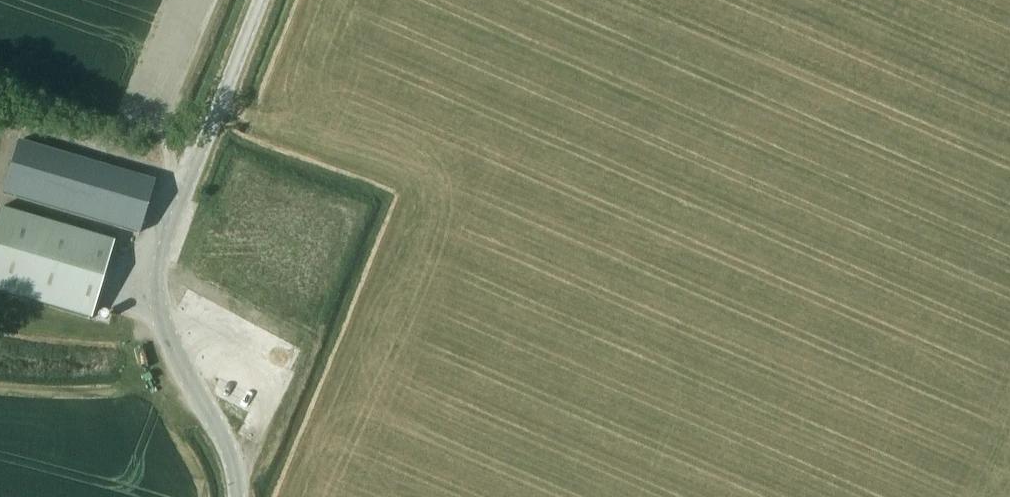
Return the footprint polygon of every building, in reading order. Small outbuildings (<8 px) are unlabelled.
[(139,233),(154,182),(18,141),(3,192),(139,233)] [(0,209),(0,293),(92,319),(114,242),(0,209)]
